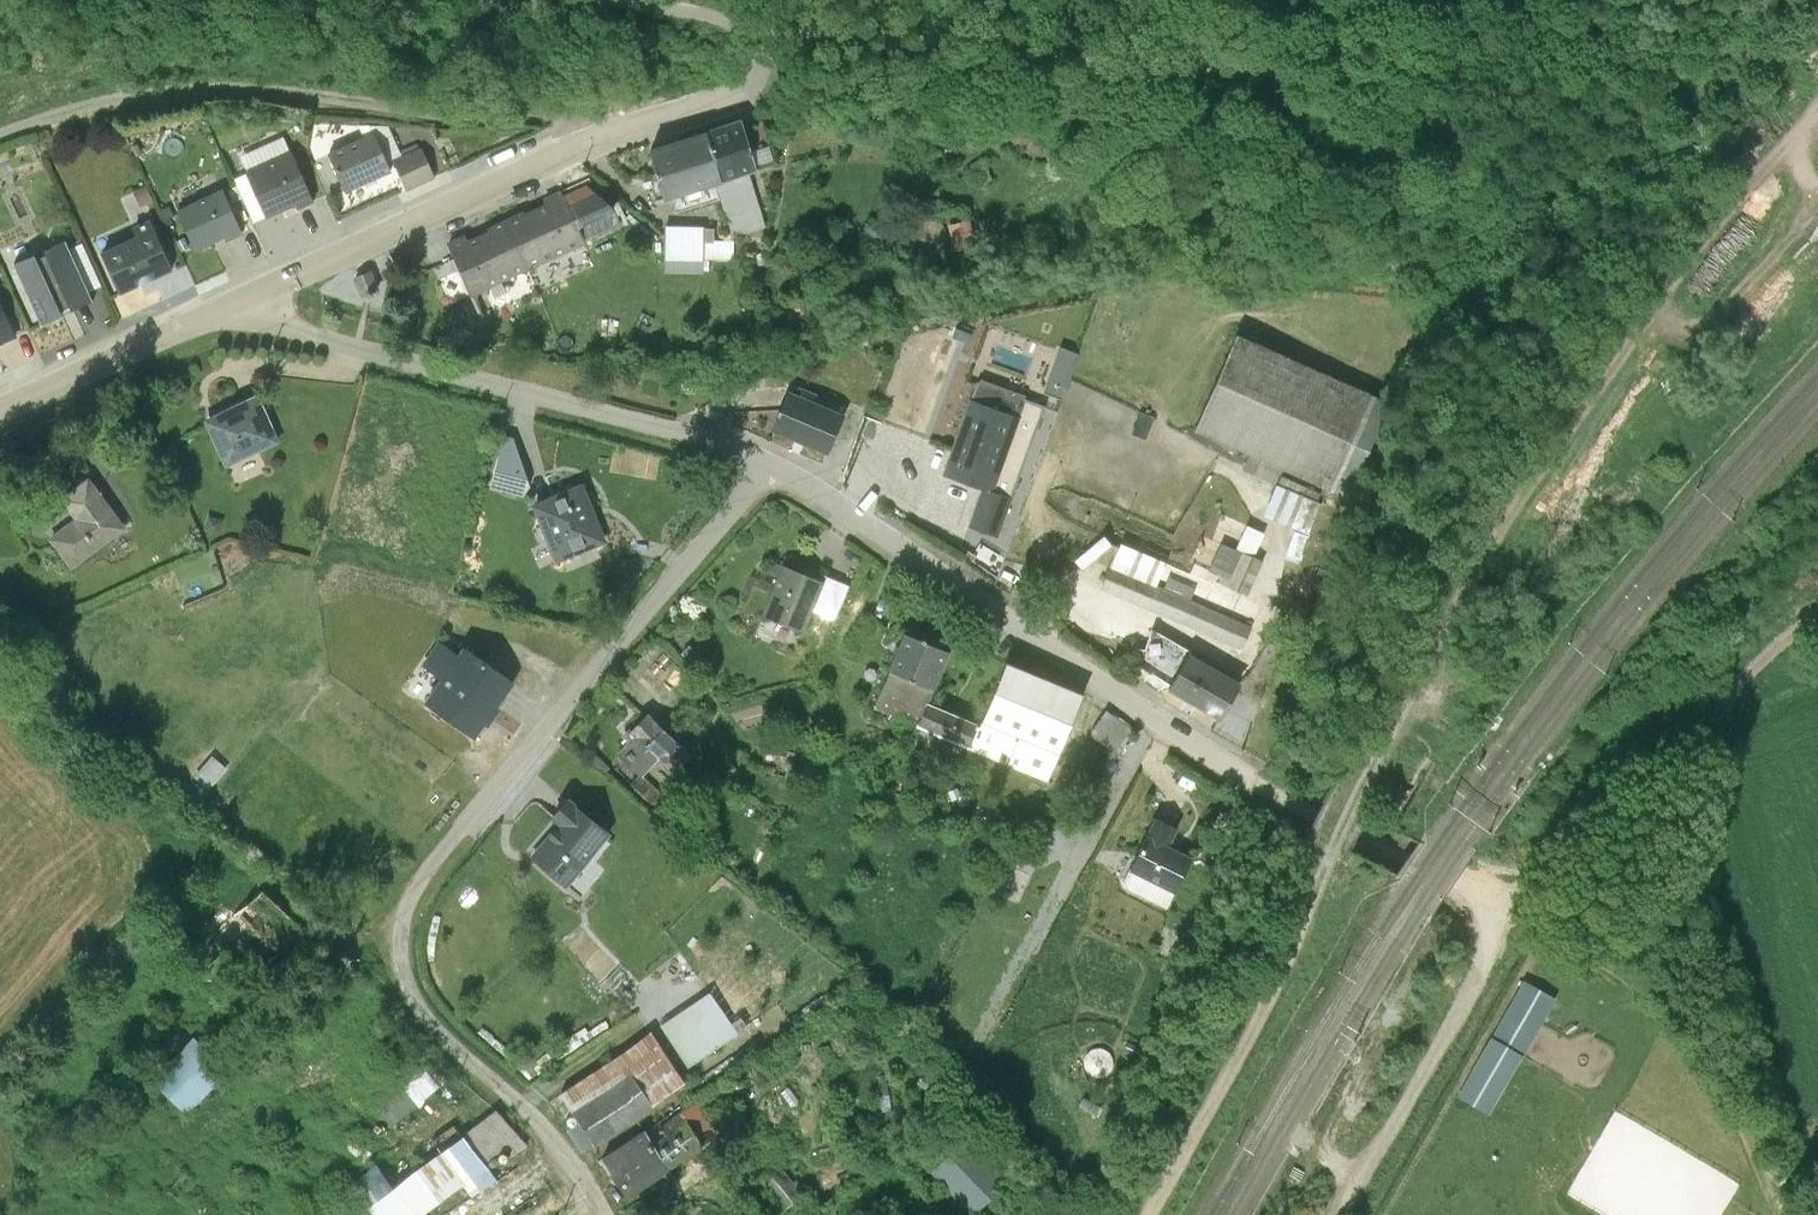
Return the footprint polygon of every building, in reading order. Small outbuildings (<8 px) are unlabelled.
[(766,140),(748,146),(763,190),(781,184),(766,140)] [(747,141),(712,152),(728,202),(753,194),(763,190),(748,146),(747,141)] [(392,190),(372,150),(324,174),(344,213),(392,190)] [(712,152),(654,171),(670,221),(721,204),(728,202),(712,152)] [(423,166),(394,178),(408,211),(437,198),(423,166)] [(313,220),(291,170),(244,191),(266,241),(313,220)] [(728,202),(721,204),(738,259),(770,249),(753,194),(728,202)] [(219,209),(174,231),(193,273),(222,259),(224,262),(240,254),(219,209)] [(565,210),(505,236),(531,294),(591,267),(565,210)] [(505,236),(450,261),(475,319),(531,294),(505,236)] [(132,257),(97,272),(116,316),(171,293),(148,240),(129,249),(132,257)] [(978,242),(957,247),(963,273),(984,268),(978,242)] [(713,249),(671,248),(670,283),(740,284),(740,262),(713,262),(713,249)] [(9,284),(37,346),(89,324),(61,261),(9,284)] [(377,313),(369,294),(351,301),(359,320),(377,313)] [(12,360),(0,333),(0,365),(12,360)] [(1406,425),(1255,356),(1211,453),(1362,522),(1406,425)] [(1060,412),(1080,419),(1096,373),(1076,366),(1060,412)] [(853,439),(796,414),(778,455),(835,479),(853,439)] [(255,416),(202,443),(224,491),(277,465),(255,416)] [(985,416),(956,493),(1009,513),(1038,436),(985,416)] [(124,552),(84,499),(55,522),(69,542),(44,561),(68,593),(124,552)] [(609,567),(584,506),(534,530),(559,587),(609,567)] [(1016,559),(1028,519),(995,509),(983,550),(1016,559)] [(1292,512),(1283,541),(1324,554),(1333,525),(1292,512)] [(1237,568),(1228,594),(1240,598),(1236,610),(1256,616),(1268,578),(1237,568)] [(1230,641),(1241,620),(1132,569),(1111,614),(1254,676),(1264,652),(1230,641)] [(831,606),(787,588),(766,642),(809,660),(831,606)] [(1161,675),(1166,657),(1131,647),(1126,665),(1161,675)] [(940,713),(955,678),(910,659),(895,694),(940,713)] [(515,709),(466,673),(426,726),(475,762),(515,709)] [(1232,743),(1250,708),(1202,680),(1179,717),(1232,743)] [(1055,810),(1092,722),(1016,689),(989,753),(937,730),(927,753),(1055,810)] [(940,713),(895,694),(881,729),(925,748),(940,713)] [(1145,755),(1116,738),(1100,759),(1128,779),(1145,755)] [(678,799),(696,779),(655,742),(620,779),(645,803),(663,784),(678,799)] [(1457,804),(1451,799),(1444,807),(1450,812),(1457,804)] [(616,855),(574,820),(525,880),(567,914),(616,855)] [(1140,898),(1184,918),(1202,884),(1178,872),(1187,855),(1167,844),(1140,898)] [(315,965),(262,914),(179,985),(204,1014),(246,979),(280,1009),(315,965)] [(1538,1004),(1470,1122),(1504,1142),(1572,1023),(1538,1004)] [(713,1017),(663,1052),(690,1091),(740,1057),(713,1017)] [(686,1108),(652,1058),(561,1119),(596,1169),(686,1108)] [(191,1062),(147,1107),(181,1141),(225,1096),(191,1062)] [(400,1149),(446,1107),(427,1086),(381,1127),(400,1149)] [(605,1184),(626,1214),(640,1214),(715,1166),(691,1128),(605,1184)] [(758,1158),(742,1136),(718,1154),(733,1176),(758,1158)] [(463,1163),(395,1209),(378,1186),(351,1205),(358,1214),(464,1214),(490,1197),(463,1163)] [(976,1164),(940,1197),(956,1214),(1005,1214),(1014,1207),(976,1164)] [(783,1191),(764,1208),(770,1214),(803,1214),(783,1191)]
